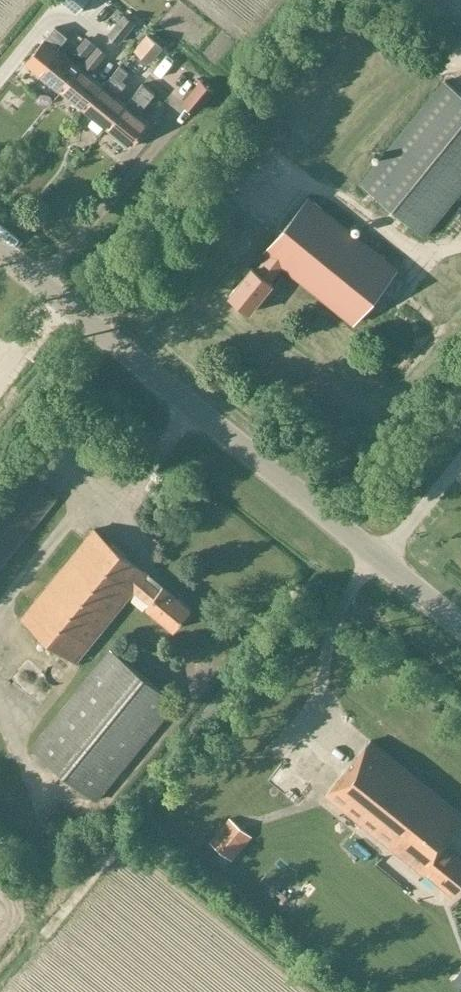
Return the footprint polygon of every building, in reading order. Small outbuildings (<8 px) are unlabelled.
[(89,0),(63,0),(78,13),(89,0)] [(120,43),(137,22),(124,12),(108,33),(120,43)] [(171,12),(160,28),(171,35),(182,19),(171,12)] [(56,26),(27,62),(39,72),(62,91),(81,68),(67,56),(58,49),(68,36),(56,26)] [(150,63),(164,46),(148,33),(134,49),(150,63)] [(84,109),(104,86),(90,74),(106,54),(98,47),(81,68),(62,91),(84,109)] [(126,84),(122,80),(128,72),(120,66),(104,86),(84,109),(107,128),(126,104),(116,96),(126,84)] [(196,112),(214,89),(202,80),(184,103),(196,112)] [(425,235),(460,191),(460,93),(446,80),(362,183),(425,235)] [(126,104),(107,128),(130,147),(149,123),(139,114),(155,94),(143,84),(126,104)] [(354,323),(397,269),(309,197),(266,251),(269,254),(257,270),(253,267),(230,295),(250,312),(273,284),(270,281),(283,265),(354,323)] [(95,528),(22,615),(76,660),(134,590),(149,602),(147,605),(175,629),(192,608),(164,585),(160,589),(145,576),(148,572),(95,528)] [(110,649),(30,745),(95,799),(175,703),(110,649)] [(13,680),(40,704),(54,688),(28,664),(13,680)] [(460,825),(460,812),(373,740),(328,795),(329,796),(330,795),(427,874),(428,872),(455,894),(460,887),(460,857),(445,844),(460,825)] [(232,817),(212,840),(234,858),(253,835),(232,817)]
